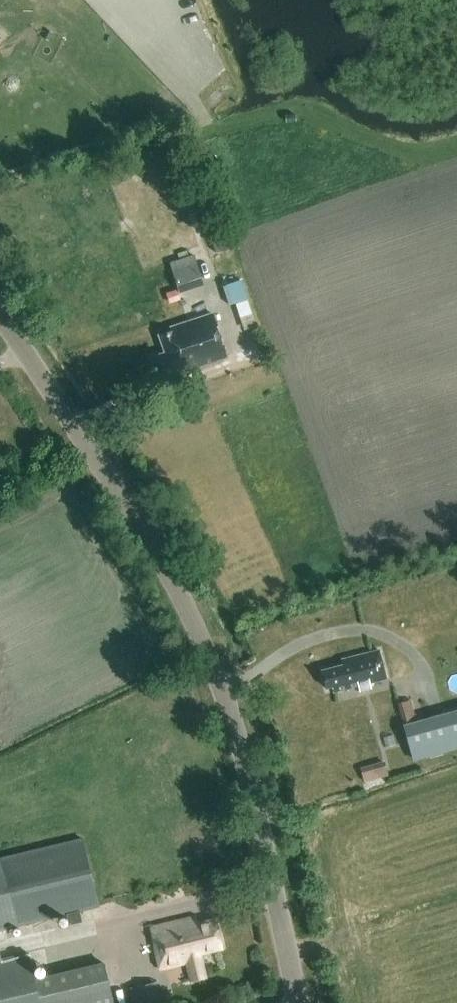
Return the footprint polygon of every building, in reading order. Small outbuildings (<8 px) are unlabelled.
[(196,213),(203,234),(212,231),(205,211),(196,213)] [(216,252),(228,248),(223,235),(211,238),(216,252)] [(170,261),(179,291),(204,284),(194,254),(170,261)] [(228,280),(233,301),(250,297),(244,276),(228,280)] [(166,352),(157,355),(163,371),(185,364),(187,369),(225,356),(210,312),(171,325),(173,330),(160,335),(166,352)] [(369,682),(386,678),(379,649),(343,658),(344,665),(324,670),(328,687),(333,686),(334,690),(358,685),(359,690),(371,687),(369,682)] [(401,699),(404,716),(417,714),(415,697),(401,699)] [(403,725),(412,758),(456,745),(456,711),(403,725)] [(385,761),(359,768),(363,781),(389,774),(385,761)] [(66,914),(69,924),(82,921),(80,911),(99,906),(82,837),(0,856),(0,930),(66,914)] [(201,952),(221,947),(215,919),(191,924),(190,918),(151,926),(160,969),(187,963),(190,979),(205,975),(201,952)] [(103,959),(34,975),(28,952),(0,958),(0,1002),(114,1002),(103,959)] [(156,981),(130,987),(133,1002),(161,1002),(156,981)]
